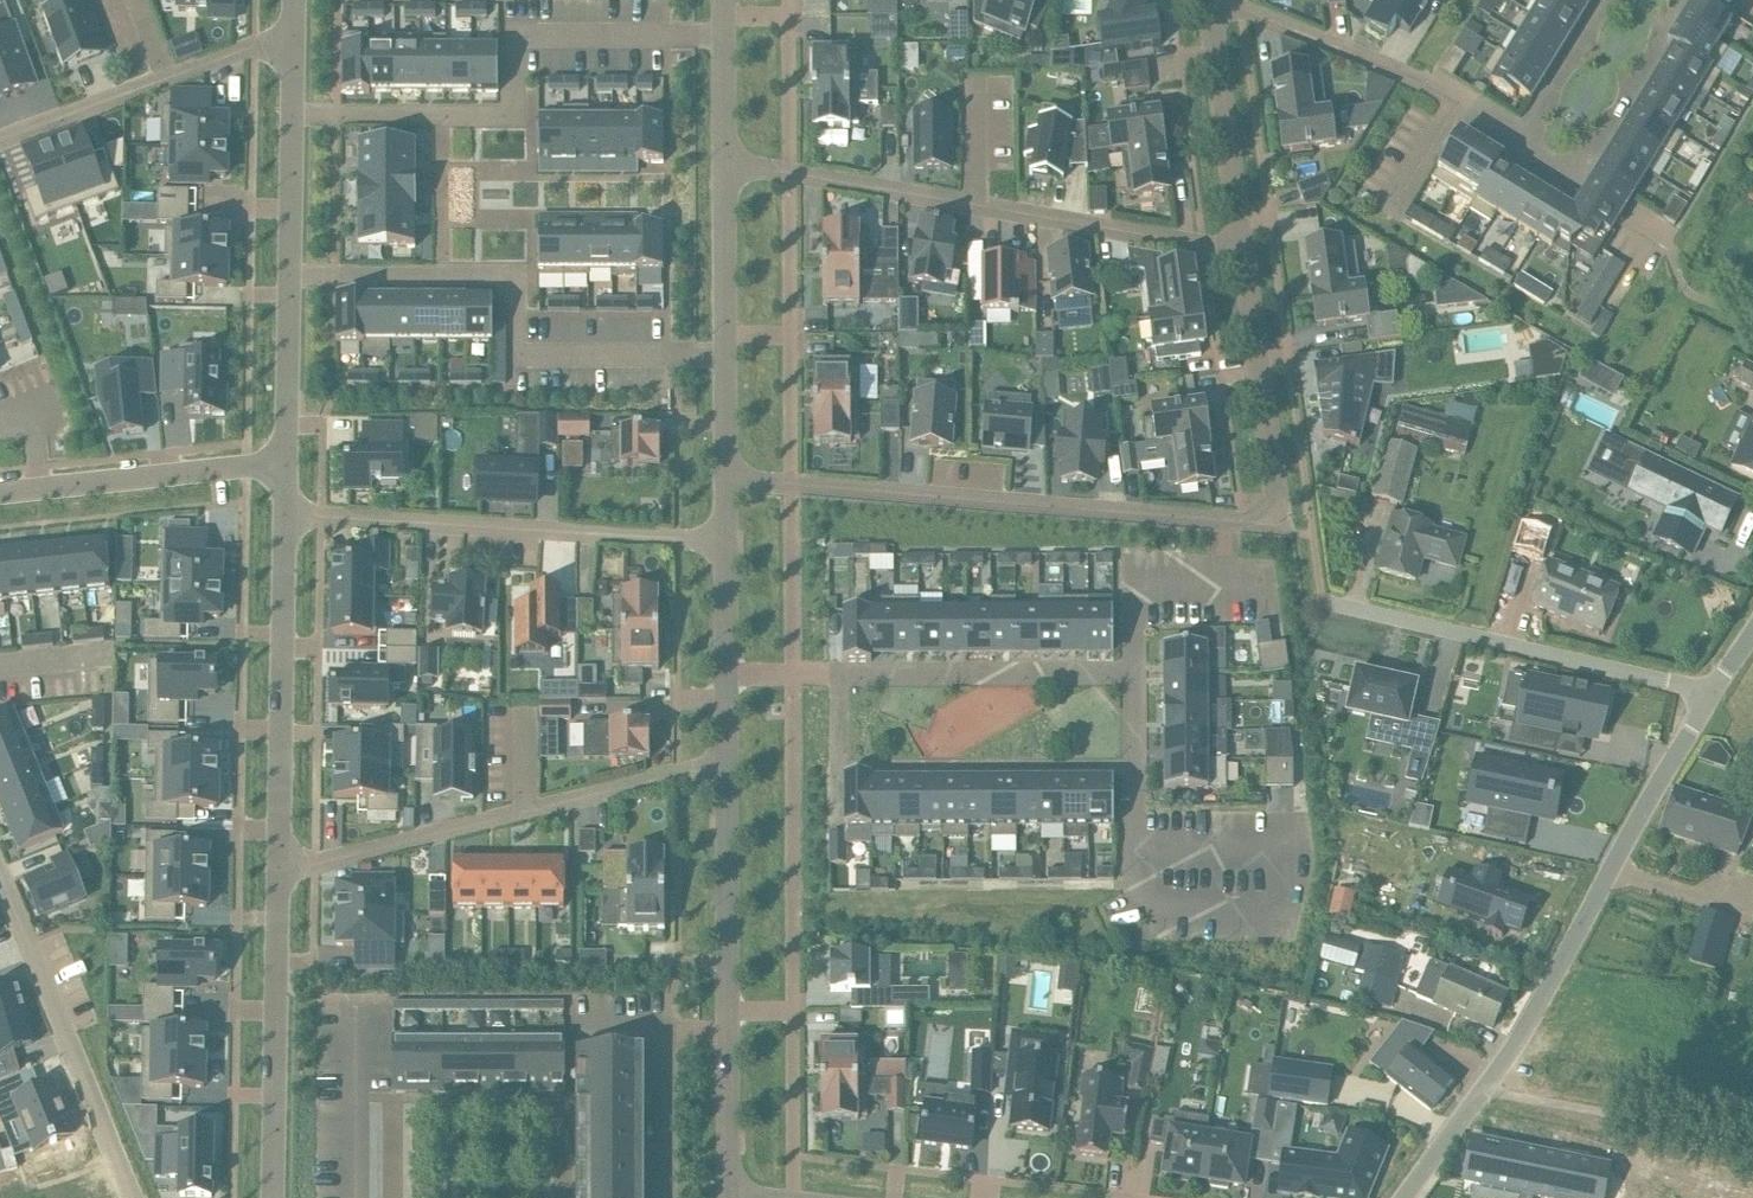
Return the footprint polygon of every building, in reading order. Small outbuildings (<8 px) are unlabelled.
[(4,0),(0,0),(0,98),(36,85),(15,26),(14,27),(4,0)] [(98,33),(102,31),(91,0),(84,0),(44,15),(64,69),(78,63),(101,55),(93,34),(98,32),(98,33)] [(179,11),(209,11),(209,19),(234,20),(234,0),(179,0),(179,11)] [(883,15),(898,15),(898,0),(883,0),(883,15)] [(974,22),(974,24),(981,26),(1020,43),(1027,26),(1038,31),(1046,11),(1046,0),(974,0),(974,22)] [(1102,46),(1069,51),(1072,71),(1083,70),(1118,66),(1116,51),(1158,45),(1157,37),(1154,12),(1144,13),(1149,2),(1147,2),(1143,0),(1114,0),(1106,18),(1099,19),(1102,46)] [(1364,23),(1388,38),(1396,25),(1410,33),(1430,0),(1378,0),(1364,23)] [(1494,9),(1500,0),(1483,0),(1482,2),(1494,9)] [(1582,17),(1555,0),(1542,0),(1533,15),(1569,37),(1582,17)] [(1592,0),(1555,0),(1582,17),(1592,0)] [(1682,22),(1728,50),(1728,49),(1719,43),(1731,23),(1720,16),(1722,13),(1708,5),(1706,7),(1695,0),(1682,21),(1682,22)] [(369,5),(354,5),(354,17),(369,17),(369,5)] [(385,5),(369,5),(369,17),(385,17),(385,5)] [(420,5),(405,5),(405,17),(420,17),(420,5)] [(436,5),(420,5),(420,17),(436,17),(436,5)] [(472,5),(456,5),(456,17),(472,17),(472,5)] [(487,5),(472,5),(472,17),(487,17),(487,5)] [(969,44),(969,14),(949,14),(949,44),(969,44)] [(872,15),(872,30),(887,30),(887,39),(898,39),(898,15),(883,15),(872,15)] [(1569,37),(1533,15),(1520,36),(1556,58),(1569,37)] [(1476,37),(1477,36),(1478,37),(1483,29),(1470,21),(1465,29),(1476,37)] [(1716,70),(1728,50),(1682,22),(1669,41),(1669,42),(1721,74),(1722,74),(1716,70)] [(1465,29),(1460,37),(1471,45),(1476,37),(1465,29)] [(369,35),(343,35),(343,85),(343,86),(343,93),(354,93),(369,93),(369,91),(369,48),(369,35)] [(420,36),(395,36),(395,48),(395,92),(420,92),(420,36)] [(446,37),(420,36),(420,92),(446,92),(446,42),(446,37)] [(1507,56),(1544,78),(1556,58),(1520,36),(1507,56)] [(185,60),(178,40),(169,43),(176,63),(185,60)] [(446,42),(446,92),(461,92),(472,92),(472,48),(472,42),(447,42),(446,42)] [(1722,74),(1721,74),(1669,42),(1668,43),(1674,47),(1662,66),(1699,89),(1708,94),(1709,95),(1722,74)] [(899,46),(900,70),(914,70),(914,46),(899,46)] [(369,48),(369,91),(395,92),(395,48),(369,48)] [(498,91),(498,48),(472,48),(472,92),(498,91)] [(813,88),(878,88),(878,73),(859,73),(859,53),(850,53),(850,49),(813,49),(813,88)] [(1507,56),(1497,50),(1484,71),(1494,77),(1491,82),(1515,97),(1518,92),(1530,100),(1544,78),(1507,56)] [(1051,57),(1025,57),(1025,71),(1051,71),(1051,57)] [(1147,62),(1122,65),(1125,92),(1150,88),(1147,62)] [(1280,119),(1327,113),(1327,111),(1321,68),(1316,69),(1307,70),(1306,66),(1273,71),(1280,119)] [(1699,89),(1662,66),(1650,87),(1686,109),(1699,89)] [(1366,73),(1364,105),(1384,102),(1395,85),(1366,73)] [(628,90),(628,78),(613,79),(613,90),(628,90)] [(564,79),(549,79),(549,90),(564,90),(564,79)] [(580,79),(564,79),(564,90),(580,90),(580,79)] [(613,79),(597,79),(597,90),(613,90),(613,79)] [(637,79),(637,90),(653,90),(653,79),(637,79)] [(1637,108),(1673,130),(1683,136),(1684,135),(1674,129),(1686,109),(1650,87),(1637,107),(1637,108)] [(1746,89),(1741,87),(1737,95),(1749,101),(1752,93),(1746,89)] [(813,88),(813,128),(850,128),(850,124),(860,124),(859,103),(878,103),(878,88),(813,88)] [(162,145),(227,146),(227,130),(229,130),(229,118),(224,118),(224,117),(210,117),(210,93),(174,92),(174,108),(162,108),(162,145)] [(1113,150),(1162,143),(1158,111),(1153,112),(1152,100),(1120,104),(1122,116),(1109,118),(1113,150)] [(589,107),(564,107),(564,113),(564,148),(564,162),(569,162),(589,162),(589,113),(589,107)] [(882,126),(897,126),(897,107),(882,107),(882,126)] [(1671,157),(1683,136),(1673,130),(1637,108),(1624,128),(1661,150),(1671,157)] [(1280,119),(1284,151),(1345,143),(1341,110),(1327,111),(1327,113),(1280,119)] [(564,148),(564,113),(563,113),(539,113),(539,162),(564,162),(564,148)] [(613,119),(613,113),(592,113),(589,113),(589,162),(613,162),(613,119)] [(663,113),(637,113),(637,119),(637,162),(664,162),(663,113)] [(916,113),(916,170),(951,170),(951,113),(916,113)] [(1088,166),(1086,122),(1083,123),(1083,124),(1073,125),(1073,123),(1071,123),(1070,124),(1043,119),(1042,119),(1042,118),(1040,117),(1038,131),(1031,130),(1031,129),(1029,128),(1024,156),(1026,156),(1027,155),(1033,156),(1030,174),(1033,174),(1033,173),(1061,177),(1061,179),(1064,180),(1067,162),(1069,162),(1069,167),(1072,167),(1072,165),(1073,165),(1085,165),(1085,166),(1088,166)] [(637,162),(637,119),(613,119),(613,162),(637,162)] [(1648,171),(1661,150),(1624,128),(1611,149),(1648,171)] [(1721,131),(1720,131),(1712,145),(1720,149),(1729,135),(1721,131)] [(1482,145),(1461,132),(1454,142),(1452,141),(1443,155),(1445,157),(1432,178),(1453,191),(1466,170),(1467,169),(1482,145)] [(83,135),(55,146),(77,207),(120,191),(109,163),(95,168),(83,135)] [(359,142),(359,177),(387,177),(387,142),(359,142)] [(415,177),(415,142),(387,142),(387,177),(415,177)] [(1113,150),(1113,151),(1122,150),(1128,193),(1136,192),(1136,196),(1169,191),(1163,144),(1162,143),(1113,150)] [(162,145),(162,147),(173,147),(172,183),(209,184),(209,176),(226,177),(227,170),(228,170),(228,158),(227,158),(227,146),(162,145)] [(1466,170),(1453,191),(1473,203),(1469,209),(1470,210),(1487,182),(1503,157),(1502,157),(1482,145),(1467,169),(1466,170)] [(55,146),(27,156),(39,188),(25,194),(35,222),(77,207),(55,146)] [(1648,171),(1611,149),(1599,169),(1635,192),(1648,171)] [(1470,210),(1490,222),(1491,222),(1497,212),(1508,195),(1519,176),(1500,164),(1504,158),(1503,157),(1487,182),(1470,210)] [(1704,177),(1710,165),(1703,161),(1696,172),(1704,177)] [(1591,183),(1582,196),(1619,219),(1627,206),(1635,193),(1635,192),(1599,169),(1591,183)] [(1696,172),(1689,184),(1697,189),(1704,177),(1696,172)] [(1305,207),(1320,205),(1331,187),(1326,174),(1297,186),(1305,207)] [(1508,195),(1497,212),(1518,225),(1528,208),(1540,189),(1539,188),(1519,176),(1508,195)] [(358,181),(358,208),(359,208),(360,211),(388,211),(387,177),(359,177),(359,181),(358,181)] [(415,208),(417,208),(417,181),(415,181),(415,177),(387,177),(388,211),(415,211),(415,208)] [(1106,189),(1089,190),(1090,214),(1107,213),(1106,189)] [(1561,201),(1560,201),(1540,189),(1528,208),(1518,225),(1537,237),(1538,238),(1549,220),(1561,201)] [(189,206),(189,190),(159,190),(158,205),(189,206)] [(1582,196),(1576,207),(1573,205),(1579,232),(1571,246),(1593,260),(1610,233),(1619,219),(1582,196)] [(1664,216),(1676,223),(1685,207),(1674,200),(1664,216)] [(1538,238),(1553,247),(1558,238),(1571,246),(1579,232),(1573,205),(1571,208),(1561,201),(1549,220),(1538,238)] [(158,205),(158,222),(188,223),(189,206),(158,205)] [(1436,220),(1419,210),(1413,221),(1429,231),(1436,220)] [(360,247),(388,247),(388,211),(360,211),(360,235),(360,247)] [(415,211),(388,211),(388,247),(407,247),(408,247),(415,247),(415,235),(415,218),(415,211)] [(1429,231),(1441,237),(1447,227),(1436,220),(1429,231)] [(924,222),(921,238),(919,237),(914,266),(916,266),(913,283),(941,287),(944,271),(951,272),(956,244),(949,243),(952,227),(924,222)] [(869,265),(869,230),(860,230),(860,226),(823,226),(823,266),(860,265),(869,265)] [(564,227),(539,227),(539,276),(564,276),(564,227)] [(589,227),(564,227),(564,276),(589,276),(589,270),(589,227)] [(589,227),(589,270),(613,270),(613,227),(589,227)] [(637,270),(637,227),(613,227),(613,270),(613,276),(637,276),(637,270)] [(637,227),(637,270),(664,270),(664,227),(637,227)] [(227,257),(228,230),(166,229),(165,256),(227,257)] [(899,230),(882,230),(883,265),(899,265),(899,230)] [(1458,247),(1470,255),(1476,244),(1464,237),(1458,247)] [(1374,286),(1374,285),(1360,287),(1354,243),(1340,245),(1340,241),(1307,246),(1314,294),(1336,291),(1362,287),(1374,286)] [(1056,300),(1057,314),(1092,310),(1090,296),(1092,296),(1087,249),(1049,253),(1054,300),(1056,300)] [(1164,294),(1167,315),(1167,316),(1200,311),(1193,263),(1165,267),(1163,255),(1128,249),(1131,269),(1147,272),(1150,296),(1164,294)] [(1498,255),(1487,249),(1480,260),(1492,267),(1498,255)] [(1492,267),(1504,274),(1510,262),(1498,255),(1492,267)] [(165,256),(165,258),(171,258),(171,284),(157,283),(157,300),(187,301),(188,286),(227,287),(227,274),(229,274),(229,262),(227,262),(227,257),(165,256)] [(1411,263),(1413,281),(1444,276),(1413,258),(1411,263)] [(8,274),(3,259),(0,260),(0,277),(8,274)] [(983,259),(983,311),(1036,311),(1036,263),(1027,263),(1027,259),(983,259)] [(860,305),(860,265),(823,266),(823,305),(860,305)] [(1553,292),(1522,273),(1514,286),(1545,306),(1553,292)] [(1453,282),(1456,306),(1483,303),(1483,299),(1453,282)] [(1314,294),(1318,326),(1367,319),(1370,342),(1401,338),(1397,313),(1379,316),(1374,286),(1362,287),(1336,291),(1314,294)] [(4,297),(10,311),(21,307),(15,293),(4,297)] [(337,296),(337,343),(364,343),(364,296),(337,296)] [(365,296),(364,296),(364,353),(389,353),(389,341),(389,298),(365,298),(365,296)] [(415,341),(415,297),(389,298),(389,341),(415,341)] [(441,341),(441,297),(415,297),(415,341),(441,341)] [(466,341),(466,297),(441,297),(441,341),(466,341)] [(493,325),(493,297),(466,297),(466,341),(493,341),(493,335),(493,325)] [(133,299),(133,317),(149,317),(147,299),(133,299)] [(564,299),(549,299),(549,310),(564,310),(564,299)] [(580,299),(564,299),(564,310),(580,310),(580,299)] [(613,299),(598,299),(597,310),(613,310),(613,299)] [(628,299),(613,299),(613,310),(628,310),(628,299)] [(653,299),(637,299),(637,310),(653,310),(653,299)] [(900,333),(918,332),(918,301),(900,301),(900,333)] [(1599,312),(1585,303),(1576,317),(1590,326),(1599,312)] [(10,311),(15,326),(26,322),(21,307),(10,311)] [(1177,358),(1177,359),(1201,355),(1200,344),(1204,343),(1200,311),(1167,316),(1167,315),(1150,317),(1155,350),(1156,350),(1157,360),(1177,358)] [(493,335),(506,335),(506,325),(493,325),(493,335)] [(986,325),(969,325),(970,351),(986,351),(986,325)] [(1606,330),(1596,325),(1591,334),(1601,340),(1606,330)] [(16,330),(22,345),(33,341),(28,326),(16,330)] [(1461,331),(1464,352),(1503,348),(1501,326),(1461,331)] [(1001,335),(1013,342),(1013,327),(1001,335)] [(900,349),(919,349),(919,334),(900,334),(900,349)] [(493,344),(506,345),(506,335),(493,335),(493,341),(493,344)] [(1037,335),(1037,359),(1043,359),(1054,359),(1054,358),(1053,335),(1037,335)] [(1548,342),(1528,349),(1533,380),(1560,376),(1567,353),(1548,342)] [(493,354),(506,354),(506,345),(493,344),(493,354)] [(180,357),(164,356),(163,393),(187,393),(187,412),(226,413),(226,388),(218,388),(219,346),(180,345),(180,357)] [(1344,360),(1314,364),(1321,418),(1323,436),(1360,445),(1361,441),(1357,440),(1370,385),(1370,384),(1392,386),(1395,353),(1376,356),(1344,360)] [(493,364),(506,364),(506,354),(493,354),(493,364)] [(1043,359),(1043,373),(1063,371),(1063,364),(1056,358),(1054,358),(1054,359),(1043,359)] [(1109,362),(1112,386),(1129,384),(1126,360),(1109,362)] [(154,361),(95,368),(99,399),(112,398),(113,409),(112,409),(115,432),(127,430),(127,433),(144,431),(141,397),(158,395),(154,361)] [(1592,361),(1582,377),(1607,391),(1616,374),(1592,361)] [(493,374),(506,374),(506,364),(493,364),(493,374)] [(860,403),(860,367),(851,367),(851,364),(814,364),(814,403),(860,403)] [(1752,388),(1752,367),(1746,364),(1738,381),(1752,388)] [(1094,397),(1113,395),(1112,386),(1110,367),(1091,369),(1094,397)] [(364,372),(349,372),(349,384),(364,384),(364,372)] [(379,372),(364,372),(364,384),(379,384),(379,372)] [(415,372),(400,372),(400,384),(415,384),(415,372)] [(415,372),(415,384),(431,384),(431,372),(415,372)] [(451,372),(451,384),(466,384),(466,372),(451,372)] [(482,372),(466,372),(466,384),(482,384),(482,372)] [(493,374),(493,384),(506,384),(506,374),(493,374)] [(951,445),(956,384),(918,381),(913,442),(951,445)] [(1113,395),(1114,403),(1138,399),(1136,383),(1129,384),(1112,386),(1113,395)] [(900,402),(900,388),(881,388),(881,402),(900,402)] [(1031,409),(1032,398),(989,394),(985,448),(1027,452),(1028,446),(1044,448),(1044,449),(1046,449),(1044,409),(1042,409),(1042,410),(1031,409)] [(881,402),(881,431),(900,431),(900,402),(881,402)] [(814,403),(814,442),(851,442),(851,438),(860,438),(860,403),(814,403)] [(1165,441),(1165,440),(1207,435),(1203,403),(1154,409),(1155,419),(1143,420),(1146,444),(1165,441)] [(1396,435),(1462,456),(1471,426),(1406,405),(1396,435)] [(1445,416),(1460,420),(1463,409),(1447,405),(1445,416)] [(410,414),(410,429),(439,429),(439,414),(410,414)] [(479,501),(534,504),(536,469),(540,469),(540,445),(538,445),(538,415),(518,415),(515,468),(481,466),(479,501)] [(538,415),(538,445),(540,445),(558,445),(558,415),(538,415)] [(560,415),(560,435),(591,435),(591,415),(560,415)] [(1100,421),(1069,418),(1068,437),(1060,437),(1058,461),(1066,462),(1064,481),(1094,484),(1096,464),(1103,465),(1105,441),(1098,440),(1100,421)] [(1732,467),(1733,467),(1752,476),(1752,423),(1739,453),(1732,467)] [(344,477),(344,489),(349,489),(350,489),(350,490),(371,490),(371,482),(408,482),(408,444),(408,442),(401,442),(401,426),(400,426),(395,426),(365,426),(365,451),(346,451),(346,477),(344,477)] [(660,429),(611,429),(611,463),(621,463),(621,466),(660,465),(660,429)] [(1165,441),(1171,485),(1180,484),(1181,487),(1214,483),(1207,435),(1165,440),(1165,441)] [(1417,450),(1387,442),(1372,497),(1402,505),(1417,450)] [(1136,446),(1120,448),(1123,474),(1140,472),(1136,446)] [(1625,446),(1608,480),(1668,509),(1654,537),(1692,555),(1705,527),(1719,534),(1736,499),(1625,446)] [(1338,489),(1356,493),(1359,481),(1341,477),(1338,489)] [(1431,526),(1395,516),(1379,570),(1416,581),(1423,555),(1437,558),(1436,562),(1457,567),(1464,540),(1430,530),(1431,526)] [(162,586),(221,587),(221,571),(223,571),(223,559),(218,559),(218,558),(204,558),(205,533),(163,532),(162,586)] [(393,537),(368,536),(368,553),(340,552),(339,589),(377,589),(377,568),(392,568),(393,537)] [(78,543),(84,591),(110,588),(105,540),(78,543)] [(53,546),(58,594),(84,591),(78,543),(53,546)] [(408,560),(420,560),(420,545),(408,545),(408,560)] [(28,549),(33,597),(58,594),(53,546),(28,549)] [(853,546),(853,556),(870,556),(870,546),(853,546)] [(870,546),(870,556),(887,556),(887,546),(870,546)] [(33,597),(28,549),(2,552),(7,599),(33,597)] [(1047,555),(1047,565),(1064,565),(1064,554),(1047,555)] [(1064,554),(1064,565),(1080,565),(1080,554),(1064,554)] [(1096,554),(1096,565),(1113,565),(1113,554),(1096,554)] [(902,555),(902,566),(918,565),(918,555),(902,555)] [(918,555),(918,565),(935,565),(935,555),(918,555)] [(950,555),(950,565),(967,565),(967,555),(950,555)] [(967,555),(967,565),(983,565),(983,555),(967,555)] [(999,555),(999,565),(1015,565),(1015,555),(999,555)] [(1015,555),(1015,565),(1032,565),(1032,555),(1015,555)] [(1620,588),(1548,559),(1530,604),(1603,632),(1620,588)] [(117,571),(117,581),(133,582),(133,572),(117,571)] [(448,624),(447,632),(483,634),(486,582),(481,582),(482,578),(467,577),(467,581),(450,580),(450,588),(435,588),(435,594),(433,623),(448,624)] [(221,587),(162,586),(161,622),(161,624),(181,624),(203,625),(203,617),(221,617),(221,610),(222,610),(223,599),(221,599),(221,587)] [(533,591),(533,587),(531,587),(531,609),(517,609),(517,607),(515,607),(515,654),(517,654),(517,651),(543,651),(543,654),(545,654),(545,635),(559,635),(559,637),(561,637),(561,588),(559,588),(559,591),(552,591),(552,589),(544,589),(544,591),(533,591)] [(339,589),(339,600),(337,600),(337,612),(338,612),(338,625),(376,626),(377,589),(339,589)] [(613,595),(613,631),(659,631),(659,591),(622,591),(622,595),(613,595)] [(1015,651),(1040,651),(1039,598),(1039,597),(1038,597),(1039,609),(1016,609),(1016,598),(1015,598),(1015,651)] [(1040,651),(1064,651),(1064,597),(1039,597),(1039,598),(1040,651)] [(1064,651),(1088,651),(1088,597),(1064,597),(1064,651)] [(1088,651),(1113,651),(1113,597),(1088,597),(1088,651)] [(870,598),(869,598),(869,610),(844,610),(844,661),(871,661),(870,610),(870,598)] [(894,598),(870,598),(870,610),(871,661),(871,652),(895,652),(894,610),(894,598)] [(895,652),(919,652),(919,609),(919,598),(894,598),(894,610),(895,652)] [(919,652),(943,651),(943,609),(920,609),(920,598),(919,598),(919,609),(919,652)] [(967,651),(991,651),(991,598),(990,598),(990,609),(967,609),(967,651)] [(991,651),(1015,651),(1015,598),(991,598),(991,651)] [(578,601),(578,631),(594,631),(594,601),(578,601)] [(967,651),(967,609),(943,609),(943,651),(967,651)] [(161,624),(161,622),(144,621),(144,622),(144,639),(181,639),(181,624),(161,624)] [(116,627),(116,638),(132,639),(132,628),(116,627)] [(104,641),(103,629),(88,630),(89,642),(104,641)] [(72,632),(74,644),(89,642),(88,630),(72,632)] [(388,630),(388,647),(398,647),(418,647),(419,631),(388,630)] [(623,686),(643,686),(643,670),(659,670),(659,631),(613,631),(613,666),(623,666),(623,670),(623,686)] [(54,646),(52,634),(37,636),(38,648),(54,646)] [(22,638),(23,649),(38,648),(37,636),(22,638)] [(1286,642),(1272,644),(1276,672),(1290,670),(1286,642)] [(1276,672),(1272,644),(1258,646),(1262,674),(1276,672)] [(1212,674),(1212,645),(1164,645),(1164,646),(1165,646),(1165,674),(1212,674)] [(388,647),(387,663),(418,663),(418,647),(398,647),(388,647)] [(421,651),(421,678),(437,678),(438,652),(421,651)] [(149,700),(180,701),(197,701),(197,693),(216,694),(217,663),(150,662),(149,700)] [(393,670),(356,669),(356,677),(337,676),(337,707),(392,708),(393,670)] [(1357,671),(1348,712),(1408,726),(1417,684),(1415,683),(1397,679),(1397,680),(1378,675),(1360,671),(1357,671)] [(1164,703),(1212,703),(1230,702),(1212,702),(1212,674),(1165,674),(1166,702),(1164,702),(1164,703)] [(1563,683),(1562,682),(1562,684),(1529,677),(1523,707),(1516,706),(1509,742),(1554,751),(1558,733),(1559,732),(1562,732),(1562,734),(1563,734),(1564,733),(1577,735),(1576,737),(1578,737),(1578,736),(1593,739),(1595,730),(1601,731),(1602,729),(1600,729),(1602,719),(1604,719),(1604,716),(1603,716),(1607,695),(1609,695),(1609,693),(1587,689),(1588,688),(1586,687),(1586,689),(1577,687),(1578,686),(1576,685),(1576,687),(1573,686),(1573,685),(1572,684),(1571,686),(1563,684),(1563,683)] [(554,682),(554,701),(578,700),(578,682),(554,682)] [(607,700),(607,684),(578,685),(578,700),(607,700)] [(93,699),(93,714),(105,715),(105,699),(93,699)] [(149,700),(149,723),(179,724),(180,701),(149,700)] [(571,720),(571,702),(540,702),(541,720),(571,720)] [(1230,702),(1212,703),(1164,703),(1164,731),(1227,731),(1230,731),(1230,702)] [(1294,702),(1284,702),(1284,719),(1294,719),(1294,702)] [(25,737),(14,712),(0,718),(0,747),(25,737)] [(93,714),(93,730),(104,730),(105,715),(93,714)] [(585,723),(585,759),(610,759),(650,759),(650,722),(610,723),(585,723)] [(388,770),(388,742),(404,742),(405,727),(374,726),(374,742),(338,741),(337,748),(336,748),(336,760),(337,760),(337,769),(388,770)] [(474,776),(476,776),(476,762),(474,762),(474,735),(438,734),(438,727),(417,727),(416,782),(435,782),(435,800),(474,800),(474,776)] [(1227,759),(1227,731),(1166,731),(1166,760),(1227,759)] [(1280,759),(1294,759),(1289,731),(1279,731),(1279,759),(1280,759)] [(156,751),(156,750),(179,750),(179,735),(148,734),(148,751),(156,751)] [(34,761),(25,737),(0,747),(0,775),(34,761)] [(1415,742),(1406,780),(1422,783),(1434,746),(1415,742)] [(92,750),(92,765),(104,765),(104,750),(92,750)] [(155,778),(218,779),(218,751),(179,750),(156,750),(156,751),(155,778)] [(1476,772),(1473,791),(1492,795),(1484,834),(1483,834),(1483,836),(1506,840),(1506,839),(1503,838),(1503,836),(1508,812),(1511,812),(1512,812),(1519,813),(1520,807),(1548,813),(1550,808),(1551,800),(1553,801),(1554,793),(1552,793),(1552,792),(1554,784),(1535,780),(1534,780),(1533,779),(1536,769),(1494,760),(1477,757),(1474,771),(1476,772)] [(1166,760),(1166,788),(1164,788),(1164,789),(1227,789),(1227,759),(1166,760)] [(1265,788),(1280,788),(1280,759),(1279,759),(1265,759),(1265,788)] [(1294,788),(1294,759),(1280,759),(1280,788),(1294,788)] [(44,784),(34,761),(0,775),(0,802),(44,784)] [(92,765),(91,780),(103,781),(104,765),(92,765)] [(337,797),(368,798),(368,813),(398,814),(399,799),(387,798),(388,770),(337,769),(337,797)] [(871,775),(844,775),(845,827),(871,827),(871,785),(871,775)] [(218,779),(155,778),(155,804),(147,804),(147,821),(178,822),(178,806),(217,807),(217,795),(219,795),(219,783),(218,783),(218,779)] [(9,826),(53,808),(44,784),(0,802),(0,805),(9,826)] [(895,784),(871,785),(871,827),(871,838),(895,838),(895,784)] [(895,838),(920,838),(919,827),(919,784),(895,784),(895,838)] [(944,827),(943,784),(919,784),(919,827),(944,827)] [(944,838),(968,838),(968,826),(968,784),(943,784),(944,827),(944,838)] [(992,826),(992,784),(968,784),(968,826),(992,826)] [(992,838),(1016,837),(1016,826),(1016,784),(992,784),(992,826),(992,838)] [(1016,784),(1016,826),(1040,826),(1040,784),(1016,784)] [(1064,784),(1040,784),(1040,826),(1065,826),(1064,784)] [(1065,839),(1089,839),(1089,826),(1089,784),(1064,784),(1065,826),(1065,839)] [(1114,784),(1089,784),(1089,826),(1114,826),(1114,784)] [(1751,815),(1675,790),(1661,830),(1738,856),(1751,815)] [(100,805),(100,821),(112,821),(112,806),(100,805)] [(1415,805),(1411,822),(1428,826),(1432,809),(1415,805)] [(9,826),(19,851),(64,833),(53,808),(9,826)] [(84,832),(91,849),(111,841),(112,821),(84,832)] [(580,832),(580,853),(597,853),(597,832),(580,832)] [(208,878),(208,850),(177,849),(177,834),(147,833),(146,877),(208,878)] [(831,834),(831,863),(846,863),(847,834),(831,834)] [(665,892),(665,852),(628,852),(602,853),(603,892),(604,892),(619,892),(665,892)] [(41,917),(85,899),(66,853),(51,859),(54,868),(25,880),(41,917)] [(482,860),(454,860),(454,908),(482,908),(482,860)] [(509,860),(482,860),(482,908),(509,908),(509,860)] [(536,860),(509,860),(509,908),(536,908),(536,860)] [(564,860),(536,860),(536,908),(564,908),(564,860)] [(1460,875),(1448,909),(1488,923),(1485,930),(1505,936),(1507,930),(1519,934),(1531,900),(1500,889),(1503,878),(1476,869),(1472,879),(1460,875)] [(951,871),(951,881),(968,881),(968,870),(951,871)] [(968,870),(968,881),(985,881),(985,870),(968,870)] [(1000,870),(1000,881),(1016,881),(1016,870),(1000,870)] [(1016,870),(1016,881),(1033,881),(1033,870),(1016,870)] [(1048,870),(1048,881),(1065,881),(1065,870),(1048,870)] [(1065,870),(1065,881),(1081,880),(1081,870),(1065,870)] [(1098,870),(1098,880),(1114,880),(1114,870),(1098,870)] [(903,871),(903,881),(920,881),(920,871),(903,871)] [(920,871),(920,881),(936,881),(936,871),(920,871)] [(208,878),(146,877),(145,920),(176,921),(176,906),(207,906),(208,894),(209,894),(209,882),(208,882),(208,878)] [(339,905),(339,915),(393,916),(393,878),(357,878),(357,886),(339,886),(339,893),(338,893),(338,905),(339,905)] [(888,890),(888,880),(872,880),(872,890),(888,890)] [(430,916),(446,916),(447,885),(430,885),(430,916)] [(1330,910),(1347,914),(1353,892),(1335,888),(1330,910)] [(665,892),(619,892),(619,927),(628,927),(628,931),(665,931),(665,892)] [(1706,911),(1692,959),(1718,968),(1733,919),(1706,911)] [(339,915),(339,932),(338,932),(338,944),(343,944),(343,945),(357,945),(357,969),(393,969),(393,916),(339,915)] [(1333,921),(1330,933),(1340,936),(1343,923),(1333,921)] [(125,965),(124,934),(109,934),(111,966),(125,965)] [(1359,942),(1326,934),(1319,960),(1395,981),(1402,954),(1359,942)] [(216,949),(161,948),(160,987),(175,987),(196,988),(196,980),(216,980),(216,949)] [(494,951),(494,963),(509,963),(509,951),(494,951)] [(524,963),(524,951),(509,951),(509,963),(524,963)] [(557,951),(557,963),(572,963),(572,951),(557,951)] [(580,952),(580,970),(606,970),(606,952),(580,952)] [(870,954),(831,954),(831,991),(851,991),(852,1010),(906,1010),(906,1004),(928,1005),(930,1005),(930,989),(912,989),(902,989),(880,989),(880,957),(870,957),(870,954)] [(999,955),(998,975),(1016,977),(1017,961),(1018,957),(999,955)] [(447,970),(462,970),(462,958),(447,958),(447,970)] [(1508,994),(1429,959),(1413,994),(1492,1029),(1508,994)] [(1061,964),(1060,975),(1078,977),(1079,966),(1061,964)] [(954,992),(969,992),(969,977),(954,977),(954,992)] [(174,1009),(175,987),(160,987),(144,986),(143,1008),(174,1009)] [(26,1022),(16,988),(0,993),(0,1030),(26,1022)] [(419,1011),(419,1001),(393,1001),(393,1011),(419,1011)] [(443,1011),(443,1001),(419,1001),(419,1011),(443,1011)] [(467,1011),(467,1001),(443,1001),(443,1011),(467,1011)] [(491,1011),(491,1001),(467,1001),(467,1011),(491,1011)] [(515,1011),(515,1001),(491,1001),(491,1011),(515,1011)] [(515,1011),(540,1011),(540,1001),(515,1001),(515,1011)] [(565,1011),(565,1001),(564,1001),(540,1001),(540,1011),(564,1011),(565,1011)] [(143,1008),(109,1008),(109,1024),(174,1025),(174,1009),(143,1008)] [(19,1070),(19,1068),(13,1070),(8,1052),(33,1045),(26,1022),(0,1030),(0,1078),(19,1070)] [(1435,1033),(1405,1024),(1373,1064),(1389,1076),(1388,1078),(1430,1110),(1452,1081),(1418,1055),(1435,1033)] [(143,1057),(205,1059),(205,1031),(143,1030),(143,1057)] [(872,1033),(872,1054),(894,1054),(895,1033),(872,1033)] [(1218,1054),(1219,1039),(1202,1037),(1200,1052),(1218,1054)] [(419,1093),(419,1039),(393,1039),(393,1093),(419,1093)] [(443,1093),(443,1039),(419,1039),(419,1093),(443,1093)] [(467,1093),(467,1039),(443,1039),(443,1093),(467,1093)] [(491,1093),(491,1039),(467,1039),(467,1093),(491,1093)] [(515,1093),(515,1039),(491,1039),(491,1093),(515,1093)] [(540,1093),(540,1039),(515,1039),(515,1093),(540,1093)] [(565,1093),(565,1039),(540,1039),(540,1093),(565,1093)] [(858,1041),(822,1041),(822,1080),(868,1080),(889,1080),(907,1080),(907,1063),(868,1063),(868,1045),(858,1045),(858,1041)] [(1252,1064),(1248,1095),(1259,1096),(1258,1101),(1254,1129),(1272,1132),(1277,1104),(1267,1102),(1275,1047),(1266,1046),(1263,1066),(1252,1064)] [(577,1105),(580,1105),(580,1123),(586,1123),(586,1138),(580,1138),(580,1157),(586,1157),(586,1172),(580,1172),(580,1191),(586,1191),(586,1197),(644,1197),(644,1050),(577,1050),(577,1105)] [(973,1052),(971,1092),(990,1093),(992,1053),(973,1052)] [(1048,1132),(1056,1061),(1041,1059),(1041,1055),(1036,1055),(1035,1058),(1020,1056),(1011,1055),(1007,1089),(1016,1090),(1011,1128),(1048,1132)] [(205,1059),(143,1057),(142,1101),(172,1102),(173,1086),(204,1087),(204,1075),(206,1075),(206,1063),(205,1063),(205,1059)] [(1135,1062),(1129,1089),(1145,1092),(1151,1065),(1135,1062)] [(1274,1062),(1269,1097),(1327,1106),(1332,1071),(1274,1062)] [(0,1084),(0,1115),(13,1110),(21,1131),(26,1129),(27,1129),(35,1150),(51,1143),(52,1144),(57,1142),(57,1141),(73,1134),(66,1118),(65,1116),(66,1115),(61,1103),(60,1103),(52,1085),(29,1094),(22,1079),(22,1078),(24,1077),(23,1075),(11,1080),(0,1084)] [(1121,1103),(1124,1081),(1083,1076),(1080,1103),(1085,1103),(1081,1131),(1077,1131),(1074,1154),(1109,1158),(1111,1136),(1125,1138),(1129,1104),(1121,1103)] [(868,1080),(822,1080),(822,1120),(858,1120),(858,1116),(868,1116),(868,1097),(889,1097),(889,1080),(868,1080)] [(907,1080),(889,1080),(889,1097),(889,1111),(907,1111),(907,1080)] [(976,1112),(977,1103),(947,1099),(946,1108),(926,1106),(921,1143),(972,1149),(976,1112)] [(1268,1163),(1270,1163),(1271,1161),(1272,1162),(1283,1163),(1279,1192),(1296,1194),(1296,1196),(1314,1197),(1317,1197),(1318,1197),(1326,1197),(1366,1197),(1386,1148),(1365,1139),(1366,1137),(1365,1134),(1356,1130),(1353,1131),(1352,1134),(1349,1133),(1339,1159),(1289,1153),(1290,1147),(1297,1107),(1278,1104),(1268,1163)] [(1154,1121),(1151,1143),(1169,1147),(1165,1174),(1173,1175),(1172,1180),(1189,1183),(1190,1178),(1199,1179),(1209,1120),(1174,1114),(1173,1124),(1154,1121)] [(181,1196),(212,1197),(213,1130),(174,1130),(174,1141),(157,1141),(157,1177),(181,1177),(181,1196)] [(1243,1186),(1250,1143),(1206,1136),(1199,1179),(1212,1181),(1211,1186),(1228,1189),(1229,1184),(1243,1186)] [(1465,1181),(1520,1192),(1519,1197),(1533,1197),(1533,1195),(1541,1153),(1474,1139),(1472,1147),(1473,1147),(1471,1156),(1470,1156),(1468,1164),(1469,1164),(1468,1173),(1467,1173),(1465,1181)] [(1533,1195),(1548,1197),(1602,1197),(1607,1174),(1607,1171),(1608,1172),(1608,1170),(1609,1167),(1591,1163),(1592,1156),(1564,1151),(1564,1150),(1562,1150),(1561,1157),(1547,1154),(1541,1153),(1533,1195)]
